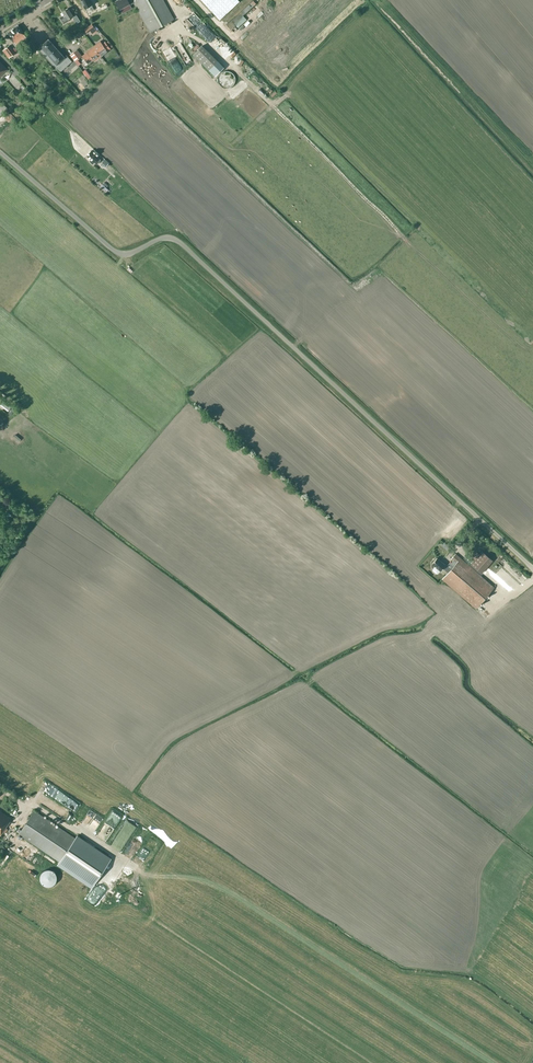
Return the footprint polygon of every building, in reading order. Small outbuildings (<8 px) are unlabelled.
[(92,5),(89,0),(81,0),(85,8),(89,6),(91,9),(92,9),(93,10),(94,9),(92,5)] [(115,1),(120,9),(129,4),(130,5),(134,3),(150,32),(174,19),(164,0),(117,0),(115,1)] [(220,19),(240,1),(239,0),(202,0),(220,19)] [(227,25),(231,30),(233,31),(236,29),(234,27),(236,25),(238,28),(247,20),(244,16),(261,0),(253,0),(227,25)] [(180,2),(176,6),(183,13),(187,8),(180,2)] [(76,14),(73,16),(68,8),(63,11),(65,15),(60,18),(63,23),(68,20),(68,19),(72,17),(76,23),(80,21),(76,14)] [(93,24),(85,30),(87,33),(93,29),(96,33),(99,32),(93,24)] [(20,42),(26,37),(24,35),(25,34),(18,25),(14,28),(13,28),(11,29),(11,30),(7,32),(7,33),(14,42),(18,39),(20,42)] [(180,32),(163,41),(162,39),(157,41),(161,49),(183,38),(180,32)] [(38,49),(56,69),(57,69),(58,70),(58,71),(59,71),(60,71),(61,71),(72,61),(66,55),(64,57),(48,39),(40,46),(40,47),(38,49)] [(101,56),(108,51),(110,49),(105,42),(102,44),(100,41),(93,46),(101,56)] [(3,50),(9,58),(16,53),(10,45),(3,50)] [(202,45),(193,55),(215,76),(224,67),(202,45)] [(84,59),(82,61),(85,65),(87,63),(93,59),(94,61),(101,56),(93,46),(87,51),(87,52),(82,56),(84,59)] [(74,51),(70,54),(75,61),(78,65),(81,64),(78,59),(79,58),(74,51)] [(91,151),(86,155),(91,159),(89,161),(93,164),(95,162),(97,164),(100,160),(98,158),(97,157),(99,155),(95,150),(93,152),(91,151)] [(105,159),(101,164),(105,167),(109,163),(105,159)] [(102,183),(99,186),(106,192),(108,189),(102,183)] [(5,403),(1,408),(9,414),(13,409),(5,403)] [(18,442),(21,439),(16,433),(13,437),(18,442)] [(449,547),(442,543),(435,553),(442,557),(449,547)] [(490,558),(492,555),(487,551),(485,553),(482,551),(479,554),(476,552),(471,558),(473,561),(471,564),(481,573),(493,560),(490,558)] [(442,579),(476,608),(494,587),(455,553),(451,558),(453,560),(450,563),(450,562),(446,566),(445,565),(437,557),(432,563),(435,566),(433,569),(433,570),(436,573),(438,573),(440,570),(440,571),(443,568),(448,572),(442,579)] [(491,575),(509,592),(517,584),(519,586),(523,583),(524,584),(528,580),(502,554),(494,562),(499,567),(491,575)] [(443,635),(446,639),(456,630),(453,627),(443,635)] [(75,838),(34,810),(19,834),(59,861),(57,865),(91,888),(111,858),(77,835),(75,838)] [(89,810),(84,818),(89,821),(90,819),(93,820),(94,818),(100,821),(102,817),(89,810)] [(6,827),(11,819),(0,811),(0,836),(3,831),(5,833),(8,829),(6,827)] [(106,820),(102,818),(92,834),(104,841),(117,822),(108,816),(106,820)] [(126,820),(110,848),(120,853),(136,826),(126,820)] [(5,841),(2,846),(0,844),(0,856),(8,844),(5,841)] [(26,855),(29,857),(27,860),(29,861),(34,852),(24,846),(18,856),(24,859),(26,855)] [(5,864),(11,851),(7,850),(1,863),(5,864)] [(57,876),(56,874),(56,873),(55,872),(53,871),(52,870),(50,869),(49,869),(47,869),(45,870),(44,871),(43,872),(42,873),(41,874),(40,876),(40,878),(40,879),(41,881),(42,882),(43,884),(44,885),(45,885),(47,886),(49,886),(50,886),(52,885),(53,885),(55,884),(56,882),(56,881),(57,879),(57,878),(57,876)]
